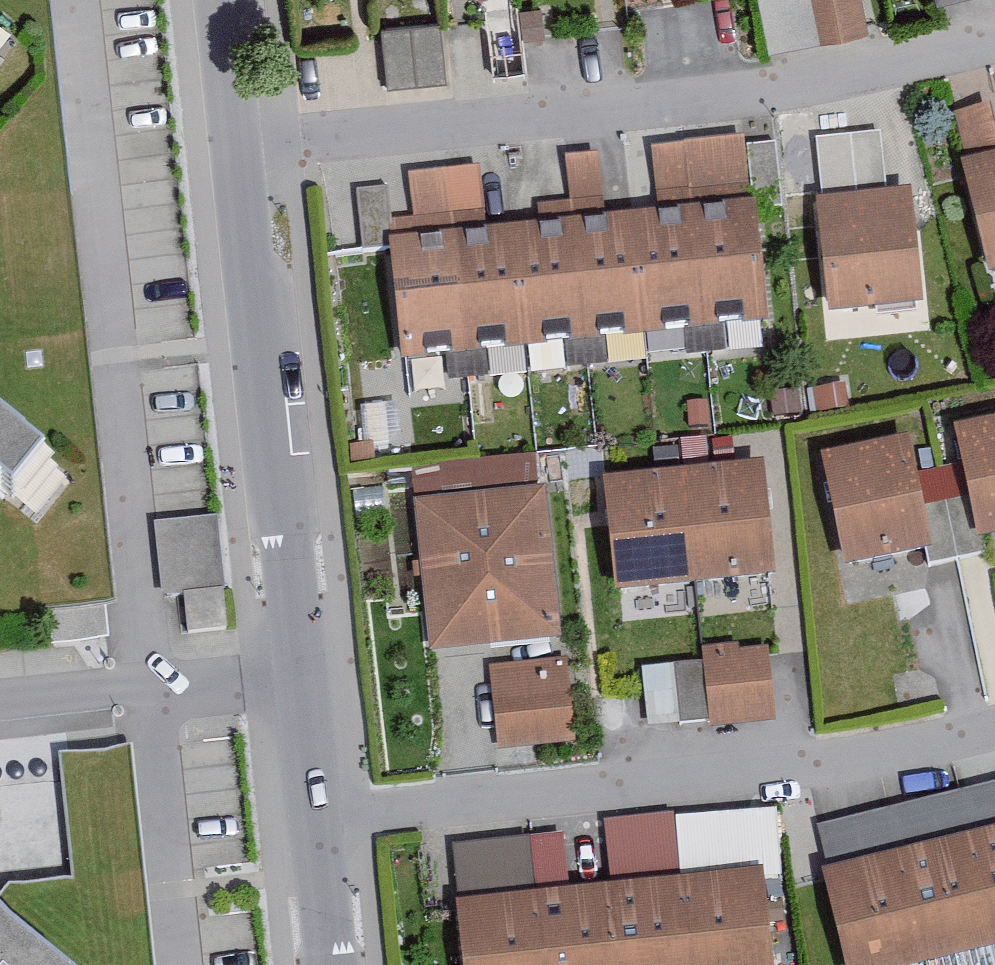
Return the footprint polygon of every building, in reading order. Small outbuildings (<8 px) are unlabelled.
[(818,51),(867,41),(858,0),(808,0),(818,51)] [(518,9),(484,13),(492,85),(526,82),(518,9)] [(0,17),(0,37),(10,25),(0,17)] [(448,84),(443,33),(378,39),(382,90),(448,84)] [(993,112),(955,121),(994,284),(994,120),(993,112)] [(876,146),(820,150),(832,324),(929,317),(920,202),(880,204),(876,146)] [(779,217),(772,149),(654,162),(660,221),(606,226),(600,164),(567,167),(571,212),(539,215),(540,232),(488,237),(486,219),(449,223),(445,177),(408,181),(413,224),(390,226),(387,197),(355,200),(362,261),(392,258),(406,391),(770,354),(756,220),(779,217)] [(813,397),(817,420),(848,415),(845,392),(813,397)] [(0,408),(0,498),(45,446),(0,408)] [(960,439),(984,550),(994,548),(994,432),(960,439)] [(937,559),(914,447),(825,465),(848,577),(937,559)] [(778,582),(764,473),(609,492),(623,602),(778,582)] [(417,510),(431,658),(562,646),(548,498),(417,510)] [(224,634),(214,524),(158,529),(165,602),(187,600),(190,638),(224,634)] [(774,733),(767,656),(741,659),(740,655),(704,658),(705,671),(643,676),(648,736),(709,731),(710,739),(774,733)] [(573,748),(566,677),(494,684),(501,755),(573,748)] [(818,835),(850,964),(973,964),(994,959),(994,790),(818,835)] [(568,901),(564,856),(533,859),(532,849),(459,856),(469,964),(778,964),(770,882),(568,901)] [(0,899),(0,964),(81,964),(0,899)]
